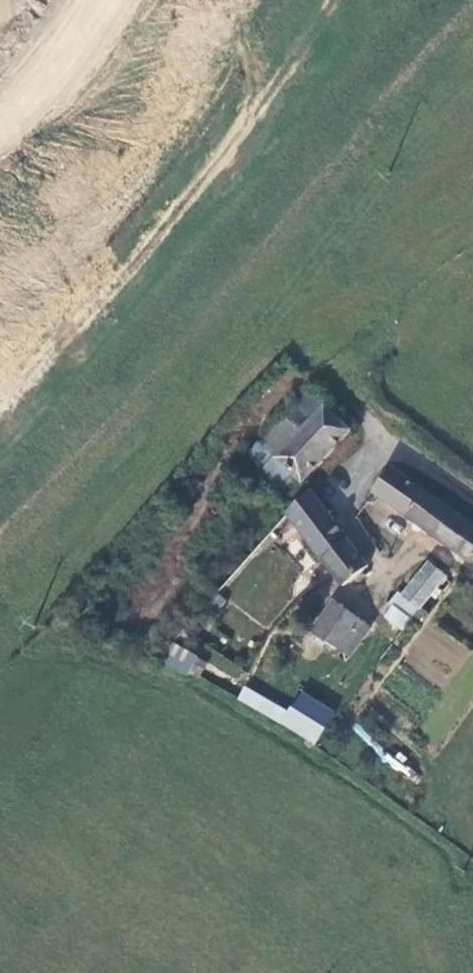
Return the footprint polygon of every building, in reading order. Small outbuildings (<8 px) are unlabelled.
[(303,428),(313,419),(298,403),(288,413),(303,428)] [(327,405),(313,419),(303,428),(288,413),(260,440),(277,458),(258,475),(279,496),(297,479),(304,483),(354,433),(327,405)] [(242,459),(258,475),(277,458),(260,440),(242,459)] [(376,492),(472,561),(472,562),(472,525),(396,468),(376,492)] [(373,568),(313,492),(289,512),(326,559),(323,562),(343,589),(373,568)] [(431,562),(407,592),(422,605),(418,611),(427,618),(454,583),(431,562)] [(337,602),(315,631),(351,657),(373,628),(337,602)] [(175,641),(164,659),(191,676),(204,657),(175,641)] [(239,699),(281,725),(317,747),(339,711),(304,689),(288,714),(246,688),(239,699)]
